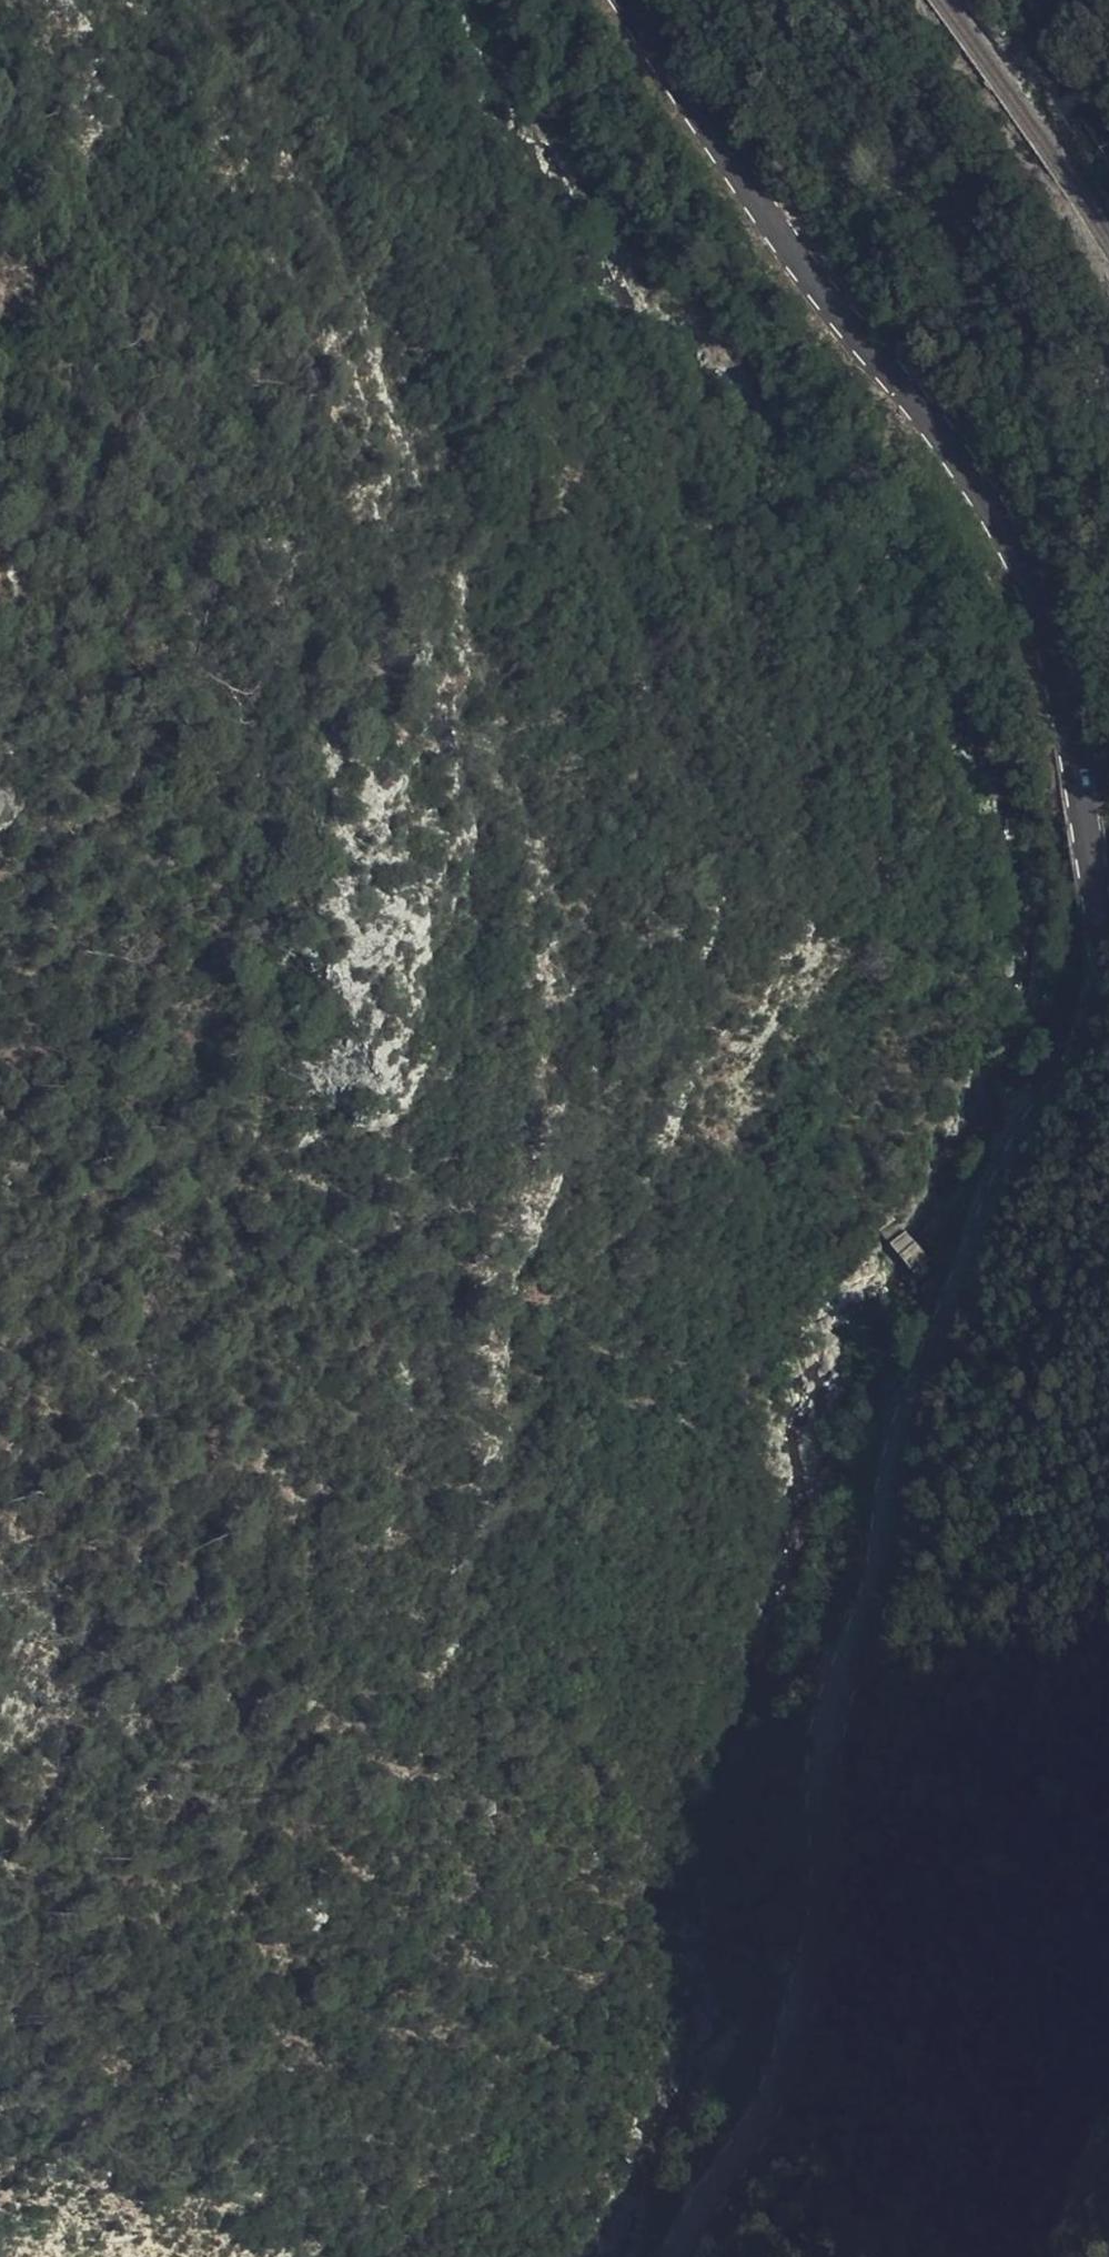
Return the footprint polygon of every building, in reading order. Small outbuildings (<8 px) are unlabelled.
[(888,1242),(910,1270),(927,1257),(905,1229),(888,1242)]
